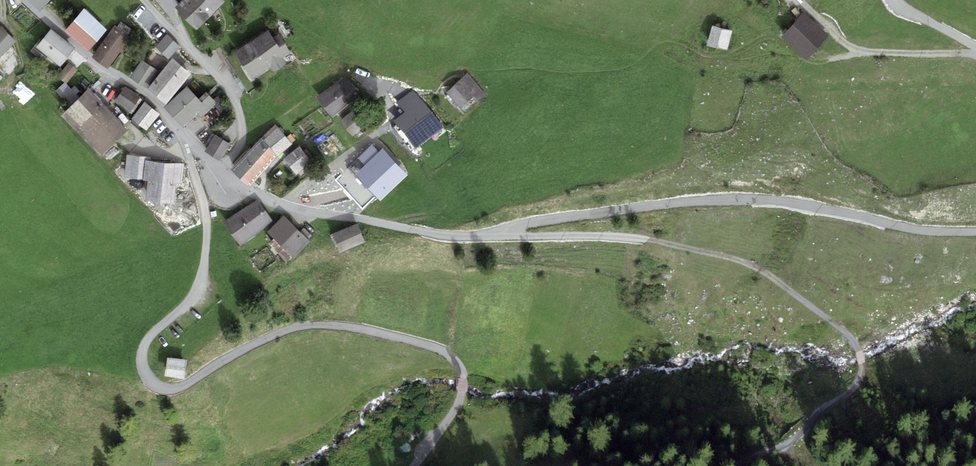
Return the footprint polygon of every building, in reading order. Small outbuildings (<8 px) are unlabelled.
[(39,12),(51,0),(27,0),(39,12)] [(225,2),(223,0),(183,0),(175,8),(197,30),(225,2)] [(88,52),(107,30),(83,9),(64,32),(88,52)] [(825,35),(802,11),(778,35),(802,58),(825,35)] [(729,31),(710,25),(705,42),(724,48),(729,31)] [(16,42),(0,26),(0,57),(16,42)] [(92,57),(108,69),(131,38),(115,26),(92,57)] [(51,29),(36,47),(61,67),(76,48),(51,29)] [(269,31),(235,52),(252,78),(270,66),(274,72),(286,64),(283,58),(285,57),(291,53),(279,34),(273,38),(269,31)] [(168,60),(181,47),(167,34),(157,45),(155,47),(168,60)] [(147,89),(166,105),(191,73),(172,58),(147,89)] [(145,87),(157,69),(142,60),(130,77),(145,87)] [(66,84),(78,70),(69,63),(58,77),(65,83),(66,84)] [(487,96),(468,73),(446,92),(459,108),(473,96),(479,104),(487,96)] [(316,98),(332,118),(360,96),(344,75),(316,98)] [(79,98),(66,84),(65,83),(56,91),(69,108),(79,98)] [(130,112),(141,97),(125,86),(114,101),(130,112)] [(206,92),(199,99),(187,86),(164,108),(183,128),(198,114),(202,118),(217,103),(206,92)] [(69,108),(61,115),(100,156),(127,131),(88,89),(79,98),(69,108)] [(444,128),(413,90),(397,103),(405,112),(394,121),(417,150),(444,128)] [(160,114),(145,102),(131,118),(147,130),(160,114)] [(351,111),(340,120),(352,135),(363,126),(351,111)] [(260,140),(231,170),(248,187),(277,157),(292,144),(275,125),(260,140)] [(220,161),(230,145),(215,135),(205,151),(220,161)] [(365,165),(379,152),(372,144),(358,158),(365,165)] [(283,159),(297,175),(313,161),(299,145),(283,159)] [(380,201),(407,175),(382,149),(379,152),(365,165),(355,174),(380,201)] [(145,161),(150,161),(150,157),(127,155),(125,179),(143,180),(145,161)] [(150,161),(145,161),(143,180),(148,181),(146,202),(174,204),(176,183),(182,184),(184,164),(150,161)] [(241,246),(273,221),(256,200),(224,224),(241,246)] [(310,242),(283,215),(267,232),(274,239),(292,257),(293,259),(310,242)] [(340,253),(366,242),(358,224),(333,234),(340,253)] [(287,262),(292,257),(274,239),(269,244),(287,262)] [(178,359),(163,356),(160,372),(175,375),(178,359)]
